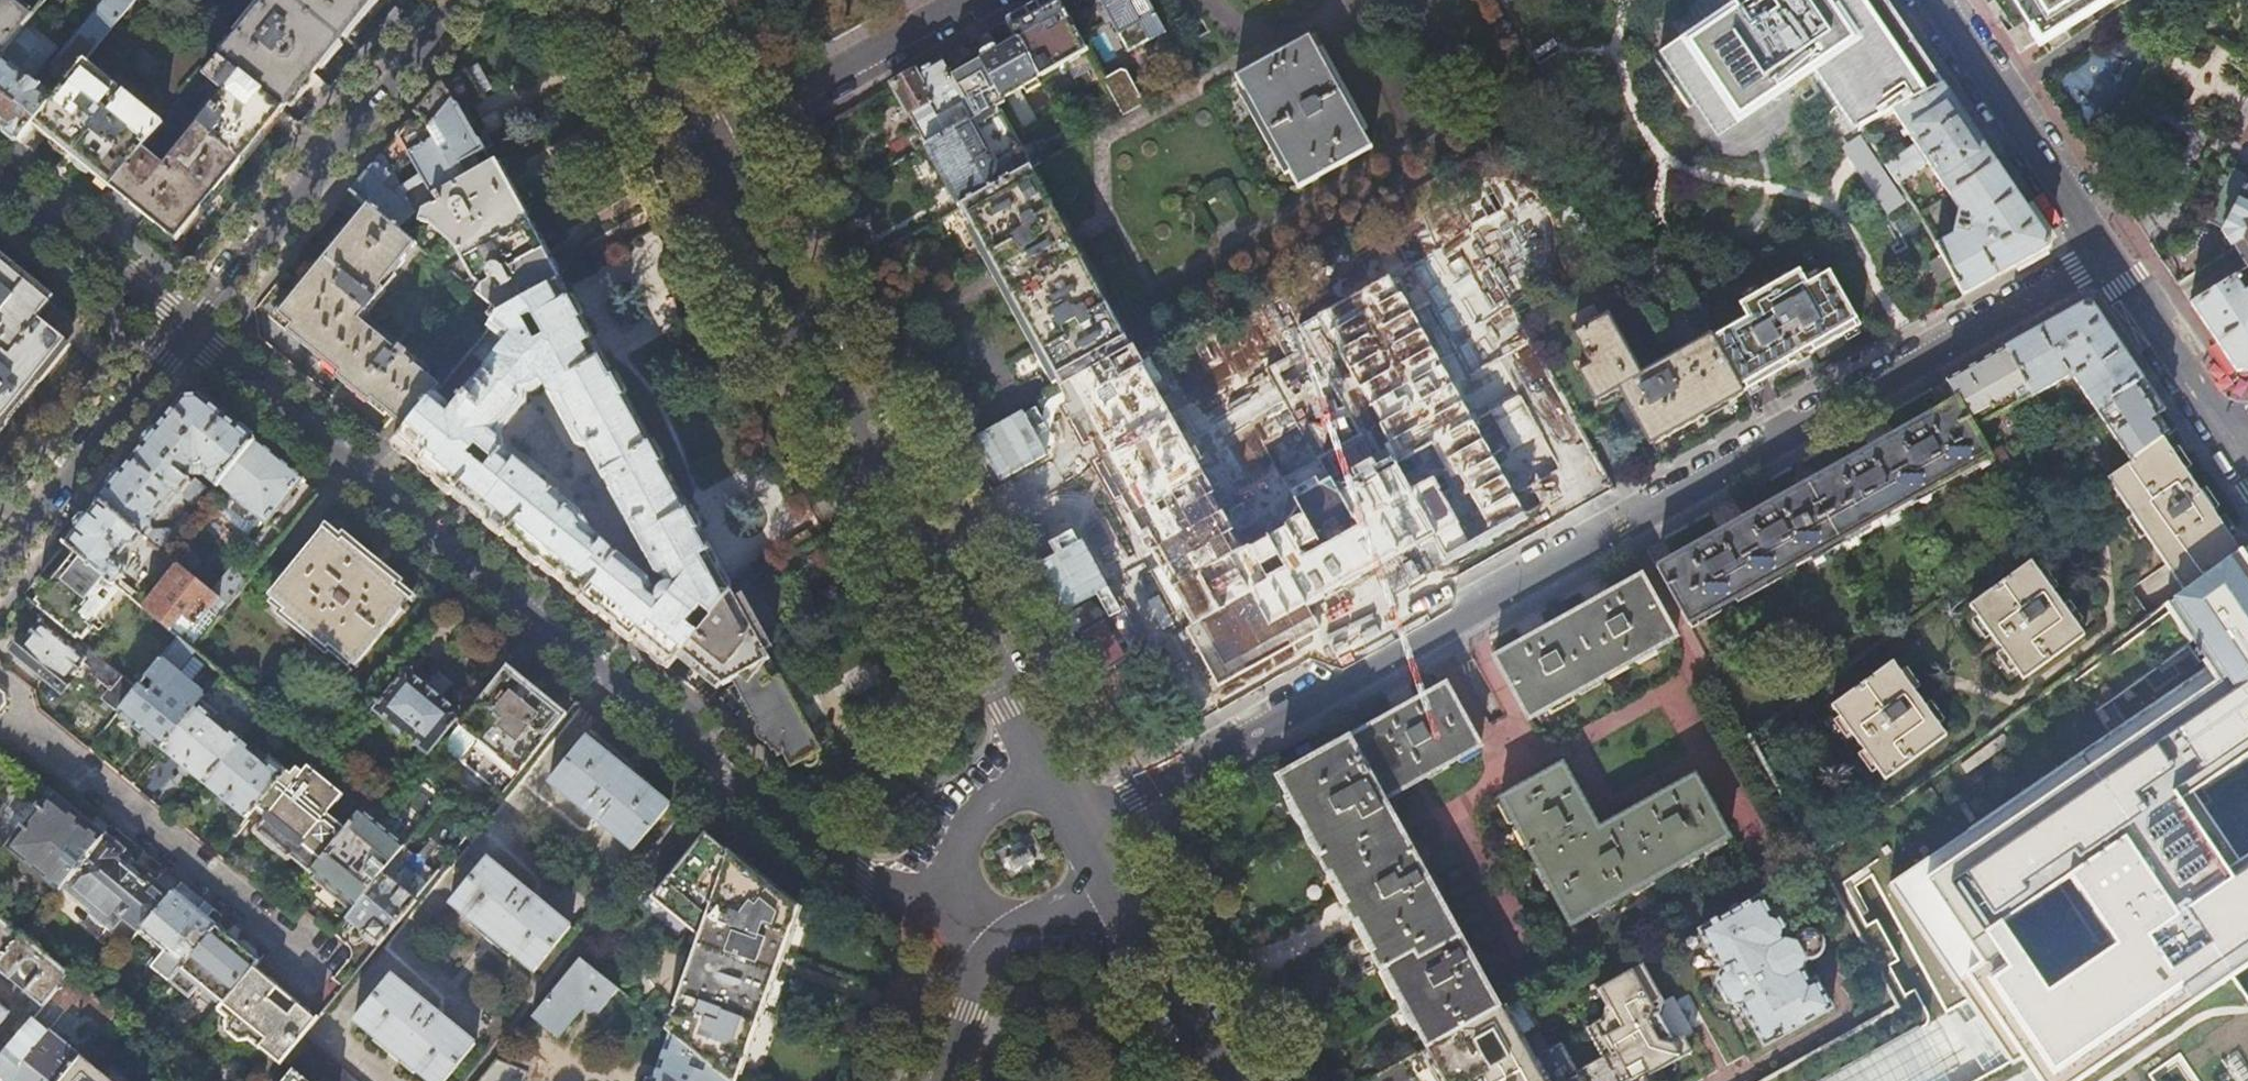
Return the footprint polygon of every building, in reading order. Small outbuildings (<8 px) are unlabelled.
[(33,18),(12,0),(0,0),(0,58),(33,18)] [(137,0),(110,0),(110,1),(56,66),(58,68),(54,72),(53,78),(64,88),(87,61),(137,0)] [(220,57),(285,109),(304,85),(341,40),(370,4),(374,0),(268,0),(220,57)] [(1008,22),(1018,41),(1040,80),(1087,53),(1058,0),(1046,0),(1027,11),(1008,22)] [(1145,0),(1099,0),(1128,54),(1164,34),(1145,0)] [(1715,144),(1796,91),(1793,86),(1811,74),(1858,45),(1827,0),(1726,0),(1732,8),(1659,58),(1715,144)] [(1858,45),(1811,74),(1853,136),(1862,132),(1893,115),(1943,88),(1884,0),(1827,0),(1858,45)] [(2029,31),(2033,29),(2041,42),(2110,0),(2010,0),(2029,31)] [(33,18),(0,58),(0,126),(19,142),(33,125),(54,99),(31,81),(56,50),(34,32),(41,23),(33,18)] [(1236,79),(1299,191),(1372,150),(1309,38),(1265,63),(1236,79)] [(983,60),(951,77),(974,121),(927,147),(929,151),(928,152),(938,171),(944,182),(946,181),(961,208),(1033,168),(1000,108),(1008,103),(1005,99),(1040,80),(1018,41),(983,60)] [(2137,87),(2126,56),(2121,58),(2116,44),(2061,65),(2078,109),(2137,87)] [(285,109),(220,57),(205,75),(226,92),(165,166),(145,149),(112,189),(150,221),(177,242),(198,217),(244,160),(286,110),(285,109)] [(951,77),(941,59),(912,74),(892,86),(907,113),(904,119),(906,122),(909,128),(916,129),(918,133),(919,133),(927,147),(974,121),(951,77)] [(64,88),(54,99),(33,125),(53,141),(101,181),(112,189),(145,149),(164,125),(87,61),(64,88)] [(418,212),(423,212),(438,203),(434,196),(492,163),(485,150),(492,146),(488,137),(492,135),(473,104),(483,99),(481,95),(491,89),(484,78),(478,68),(469,73),(467,69),(443,81),(353,191),(369,204),(398,228),(418,212)] [(1120,73),(1103,82),(1123,118),(1144,106),(1126,75),(1120,73)] [(1996,164),(1943,88),(1893,115),(1915,146),(1885,166),(1899,186),(1928,165),(1949,196),(1996,164)] [(468,259),(530,225),(507,182),(496,161),(492,163),(434,196),(438,203),(423,212),(419,225),(431,224),(464,251),(468,259)] [(2050,244),(1996,164),(1949,196),(1960,213),(1954,239),(1937,248),(1964,296),(2048,249),(2050,244)] [(1033,168),(961,208),(1010,297),(1060,387),(1132,348),(1033,168)] [(2229,234),(2247,267),(2247,197),(2229,234)] [(1904,246),(1927,236),(1911,203),(1889,213),(1904,246)] [(382,285),(416,243),(398,228),(369,204),(278,316),(291,326),(287,331),(361,390),(397,420),(408,429),(436,395),(442,387),(427,374),(430,370),(415,359),(412,362),(405,356),(407,353),(399,347),(396,350),(360,320),(385,288),(382,285)] [(545,250),(530,225),(468,259),(480,282),(488,288),(481,296),(496,309),(502,314),(562,281),(545,250)] [(17,403),(46,367),(49,369),(55,362),(60,356),(57,354),(68,340),(54,327),(41,316),(52,302),(15,272),(0,260),(0,423),(17,403)] [(1712,336),(1744,394),(1805,360),(1849,336),(1862,329),(1831,273),(1811,284),(1801,266),(1741,299),(1750,315),(1712,336)] [(1132,348),(1060,387),(1085,433),(1123,502),(1150,550),(1162,572),(1192,627),(1227,608),(1246,642),(1432,539),(1444,560),(1501,528),(1542,506),(1409,267),(1297,329),(1357,438),(1226,510),(1135,346),(1132,348)] [(2192,306),(2237,372),(2247,371),(2247,294),(2246,295),(2235,280),(2192,306)] [(683,498),(671,477),(606,362),(601,352),(562,281),(502,314),(495,322),(471,352),(488,366),(453,409),(436,395),(408,429),(394,446),(667,669),(682,652),(687,645),(697,634),(688,625),(702,609),(712,617),(733,592),(734,590),(683,498)] [(2108,405),(2143,381),(2090,304),(2086,304),(2005,349),(2032,397),(2032,398),(2067,378),(2073,379),(2096,413),(2108,405)] [(495,322),(502,314),(496,309),(489,316),(495,322)] [(1744,394),(1712,336),(1640,376),(1608,318),(1574,337),(1591,368),(1579,374),(1596,404),(1619,391),(1650,446),(1699,419),(1744,394)] [(1974,430),(2032,397),(2005,349),(1946,381),(1957,401),(1974,430)] [(2162,439),(2176,429),(2143,381),(2108,405),(2113,413),(2102,422),(2129,463),(2162,439)] [(220,485),(256,441),(201,396),(185,397),(100,502),(147,541),(164,554),(193,518),(187,514),(175,528),(156,530),(155,522),(178,496),(185,494),(186,499),(196,506),(207,491),(207,486),(192,474),(199,467),(204,466),(212,473),(207,478),(218,487),(220,485)] [(1656,569),(1688,625),(1989,458),(1987,454),(1974,430),(1957,401),(1934,414),(1888,439),(1831,471),(1767,507),(1705,541),(1656,569)] [(2184,593),(2223,564),(2240,553),(2228,535),(2200,494),(2178,462),(2162,439),(2129,463),(2107,479),(2165,565),(2184,593)] [(303,479),(256,441),(220,485),(231,494),(221,507),(251,532),(262,519),(267,523),(303,479)] [(1989,458),(1997,472),(2009,465),(1999,448),(1987,454),(1989,458)] [(147,541),(100,502),(83,523),(66,544),(83,559),(119,588),(128,595),(130,597),(134,593),(121,582),(138,558),(138,551),(147,541)] [(2072,504),(2061,512),(2070,524),(2081,516),(2072,504)] [(342,545),(325,531),(271,597),(288,612),(286,614),(327,648),(330,645),(357,666),(402,611),(406,614),(410,608),(407,605),(411,600),(394,586),(396,583),(375,566),(345,541),(342,545)] [(1115,568),(1069,593),(1083,618),(1128,592),(1162,572),(1150,550),(1115,568)] [(119,588),(83,559),(66,579),(41,610),(53,619),(77,639),(90,623),(119,588)] [(228,607),(257,572),(242,560),(222,586),(229,591),(220,601),(228,607)] [(1969,606),(2022,681),(2083,636),(2031,562),(1969,606)] [(220,601),(179,567),(144,609),(180,638),(192,648),(194,650),(228,607),(220,601)] [(1531,720),(1679,638),(1644,576),(1496,657),(1531,720)] [(771,662),(734,590),(733,592),(712,617),(697,634),(687,645),(682,652),(700,667),(724,687),(733,682),(770,662),(771,662)] [(138,689),(77,639),(53,619),(48,625),(41,620),(40,621),(42,623),(32,634),(26,641),(25,640),(14,652),(42,674),(61,691),(86,661),(94,667),(90,674),(109,690),(103,698),(120,712),(138,689)] [(180,638),(162,661),(173,670),(192,648),(180,638)] [(173,670),(162,661),(138,689),(120,712),(139,728),(164,748),(203,701),(206,697),(173,670)] [(778,677),(770,662),(733,682),(745,703),(757,723),(756,727),(756,731),(759,737),(762,740),(767,742),(772,752),(775,751),(779,757),(784,755),(791,767),(801,762),(806,766),(811,766),(813,766),(815,764),(818,760),(818,758),(817,753),(821,751),(799,711),(780,676),(778,677)] [(1883,780),(1945,736),(1892,662),(1830,706),(1883,780)] [(519,774),(568,714),(549,698),(510,667),(461,727),(519,774)] [(408,670),(375,710),(393,725),(391,728),(407,742),(410,738),(429,754),(462,714),(442,698),(444,696),(435,688),(428,683),(426,685),(408,670)] [(1427,1046),(1499,1006),(1385,801),(1422,781),(1483,747),(1448,685),(1358,734),(1278,778),(1334,879),(1344,896),(1363,931),(1395,987),(1427,1046)] [(206,783),(240,742),(213,720),(218,714),(203,701),(164,748),(186,766),(206,783)] [(588,738),(551,783),(635,852),(672,807),(630,772),(588,738)] [(266,764),(240,742),(206,783),(228,801),(248,818),(287,771),(270,758),(266,764)] [(44,784),(0,747),(0,772),(33,798),(44,784)] [(319,759),(306,748),(289,768),(300,776),(308,766),(311,769),(319,759)] [(1564,765),(1501,799),(1571,927),(1730,839),(1695,777),(1600,830),(1564,765)] [(310,871),(345,828),(327,813),(342,794),(311,769),(308,766),(300,776),(297,779),(287,771),(248,818),(259,826),(254,832),(273,847),(289,860),(292,857),(310,871)] [(383,780),(372,793),(389,807),(400,794),(383,780)] [(60,890),(64,885),(105,835),(73,809),(52,792),(42,805),(27,823),(7,847),(60,890)] [(1850,833),(1862,824),(1857,817),(1845,825),(1850,833)] [(396,855),(352,821),(345,828),(310,871),(309,872),(328,887),(354,907),(395,857),(396,855)] [(442,833),(432,845),(449,859),(464,841),(453,831),(452,831),(450,831),(449,830),(447,830),(446,830),(445,831),(443,832),(442,833)] [(124,918),(142,932),(147,926),(171,897),(151,880),(147,885),(143,882),(142,879),(141,878),(140,876),(139,874),(137,872),(135,871),(132,868),(130,867),(128,866),(126,865),(124,865),(116,858),(121,851),(118,846),(111,841),(110,842),(108,840),(109,838),(105,835),(64,885),(94,910),(91,915),(92,916),(93,918),(93,919),(95,921),(96,923),(98,924),(99,925),(101,926),(103,927),(104,927),(106,927),(108,929),(112,924),(115,926),(124,918)] [(729,1080),(736,1080),(770,989),(798,911),(772,890),(724,851),(707,837),(654,900),(701,939),(676,1009),(679,1011),(678,1013),(680,1015),(673,1023),(675,1024),(668,1031),(674,1035),(692,1051),(710,1065),(729,1080)] [(116,858),(124,865),(130,857),(122,850),(121,851),(116,858)] [(429,884),(395,857),(354,907),(345,918),(361,931),(379,946),(429,884)] [(487,860),(451,903),(535,974),(572,930),(528,894),(487,860)] [(147,926),(189,961),(217,926),(196,909),(196,906),(195,904),(194,902),(192,899),(188,896),(185,895),(182,895),(180,895),(178,895),(174,892),(171,897),(147,926)] [(1761,896),(1701,929),(1723,971),(1721,972),(1718,984),(1727,1002),(1740,1006),(1742,1005),(1765,1046),(1832,1008),(1816,979),(1810,983),(1802,969),(1805,958),(1809,958),(1812,957),(1815,956),(1817,955),(1819,953),(1820,951),(1821,948),(1822,945),(1822,943),(1821,940),(1820,938),(1819,936),(1818,934),(1816,933),(1814,932),(1812,931),(1810,930),(1808,930),(1805,930),(1803,931),(1801,932),(1799,933),(1797,935),(1796,937),(1794,940),(1783,937),(1784,933),(1785,930),(1785,928),(1784,926),(1784,924),(1783,923),(1782,921),(1780,919),(1779,918),(1777,917),(1776,916),(1774,915),(1771,914),(1761,896)] [(43,1007),(51,998),(69,976),(21,937),(0,919),(0,972),(43,1007)] [(225,1005),(255,968),(260,962),(255,958),(257,957),(256,952),(251,948),(245,943),(241,943),(239,945),(217,926),(189,961),(177,975),(190,986),(186,991),(192,995),(201,985),(225,1005)] [(619,991),(582,960),(534,1019),(558,1039),(588,1005),(599,1015),(619,991)] [(1661,1066),(1663,1069),(1692,1053),(1685,1039),(1683,1039),(1671,1036),(1660,1017),(1662,1005),(1666,1003),(1644,965),(1601,988),(1612,1009),(1608,1021),(1588,1032),(1601,1057),(1578,1071),(1563,1046),(1532,1063),(1517,1038),(1501,1010),(1499,1006),(1427,1046),(1442,1073),(1446,1080),(1633,1080),(1661,1066)] [(285,1060),(304,1038),(319,1020),(288,994),(255,968),(225,1005),(220,1011),(230,1020),(227,1024),(229,1032),(241,1041),(248,1040),(250,1038),(282,1065),(285,1060)] [(74,1002),(105,1027),(115,1014),(91,994),(69,976),(51,998),(66,1010),(74,1002)] [(356,1020),(430,1080),(449,1080),(477,1047),(391,977),(356,1020)] [(1501,1010),(1517,1038),(1531,1029),(1515,1002),(1501,1010)] [(10,1013),(0,1004),(0,1025),(10,1013)] [(80,1057),(34,1020),(0,1062),(0,1080),(61,1080),(80,1057)] [(710,1065),(707,1073),(692,1068),(695,1060),(690,1059),(692,1051),(674,1035),(662,1067),(657,1079),(655,1078),(654,1080),(729,1080),(710,1065)] [(304,1038),(285,1060),(297,1069),(311,1080),(356,1080),(304,1038)] [(536,1055),(513,1045),(499,1061),(529,1073),(536,1055)] [(99,1072),(80,1057),(61,1080),(110,1080),(99,1072)] [(499,1061),(483,1080),(525,1080),(529,1073),(499,1061)] [(178,1065),(165,1080),(197,1080),(178,1065)] [(297,1069),(287,1080),(311,1080),(297,1069)]
